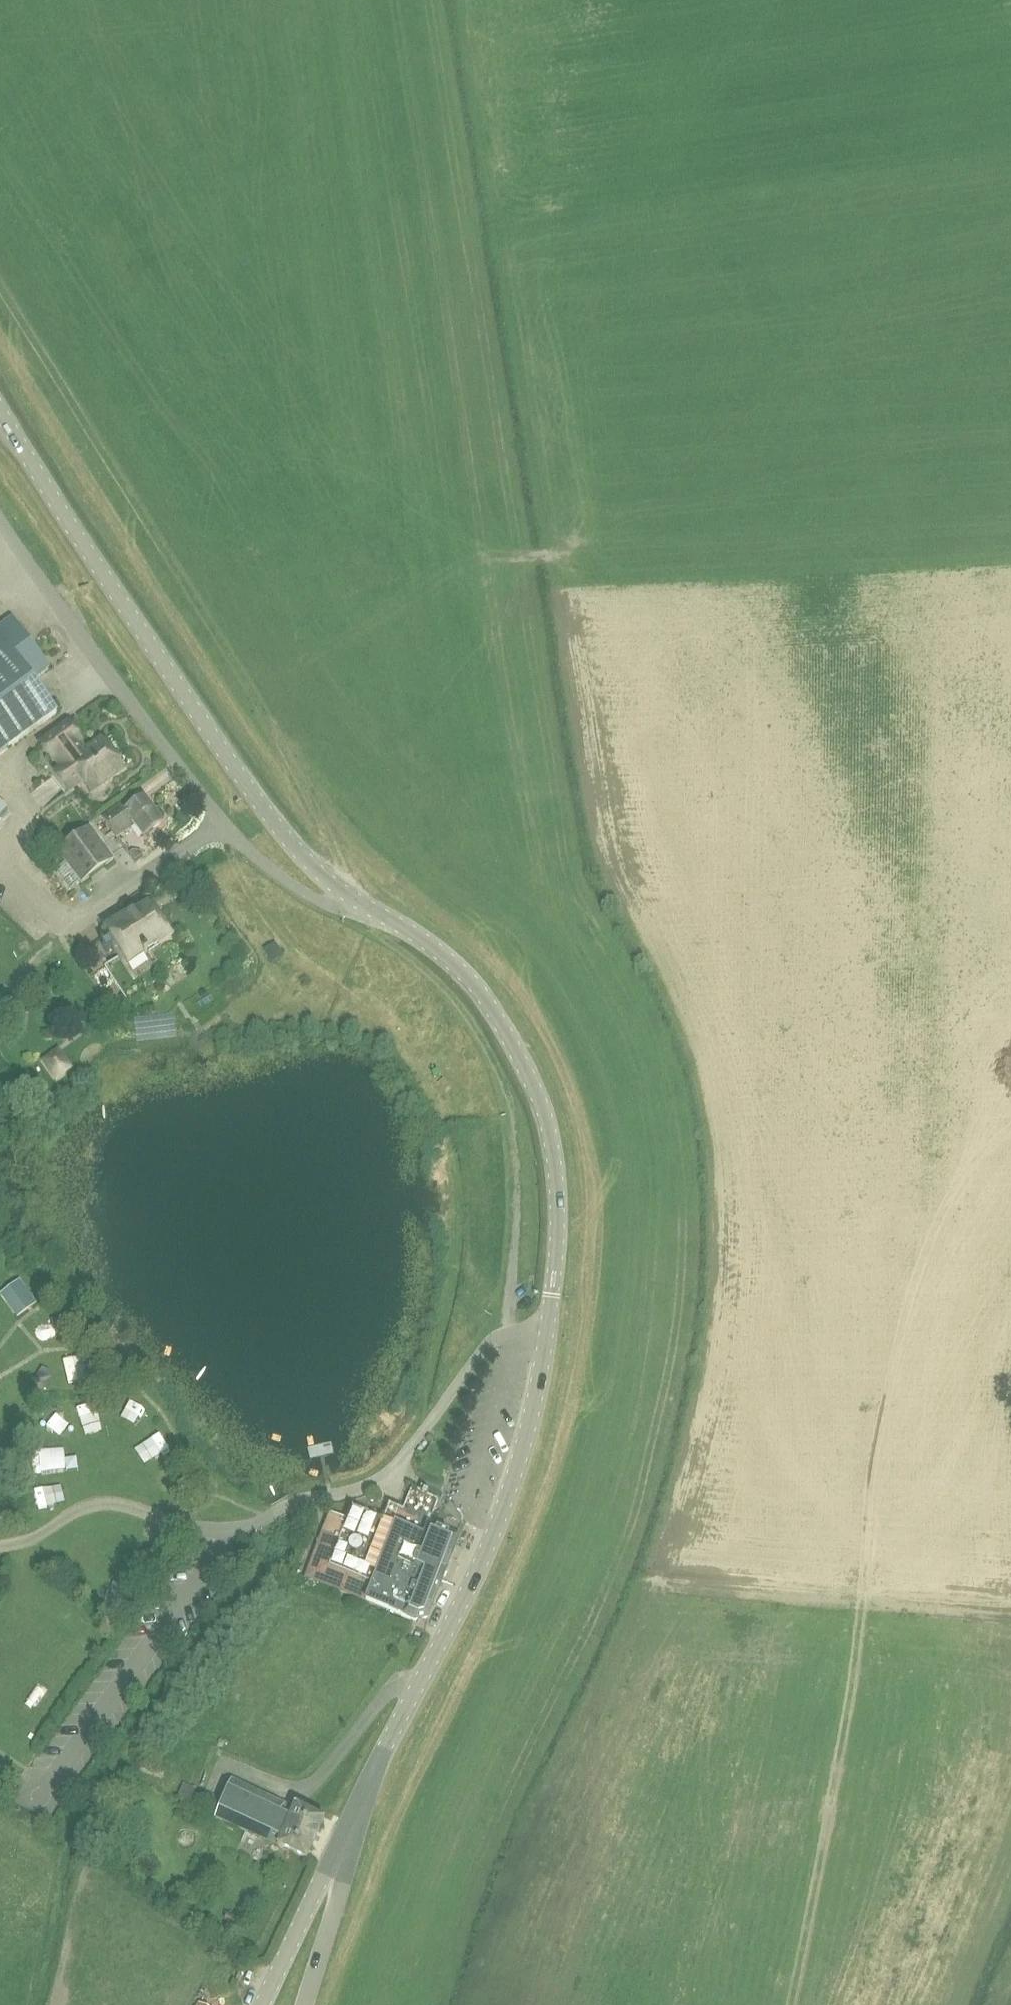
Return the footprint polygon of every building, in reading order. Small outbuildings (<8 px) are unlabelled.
[(32,680),(48,668),(13,619),(0,629),(0,636),(8,647),(0,653),(0,753),(56,712),(32,680)] [(67,723),(39,745),(51,761),(54,759),(61,768),(54,773),(67,792),(92,773),(100,784),(122,768),(100,739),(83,752),(76,742),(79,740),(67,723)] [(102,818),(116,837),(134,825),(143,837),(163,822),(144,797),(124,812),(119,805),(102,818)] [(57,851),(65,862),(81,883),(113,859),(89,827),(57,851)] [(15,828),(15,844),(25,844),(25,828),(15,828)] [(172,965),(159,944),(172,935),(151,903),(137,912),(135,908),(105,927),(121,953),(105,964),(125,996),(172,965)] [(270,957),(280,951),(273,942),(264,947),(270,957)] [(15,1317),(35,1304),(18,1279),(0,1291),(0,1295),(15,1317)] [(305,1576),(414,1620),(426,1617),(455,1545),(454,1544),(457,1536),(427,1524),(438,1498),(412,1488),(403,1511),(401,1510),(396,1523),(353,1506),(341,1534),(324,1527),(305,1576)] [(179,1778),(168,1795),(180,1802),(191,1785),(179,1778)] [(232,1779),(216,1816),(308,1855),(325,1815),(296,1802),(294,1806),(232,1779)]
